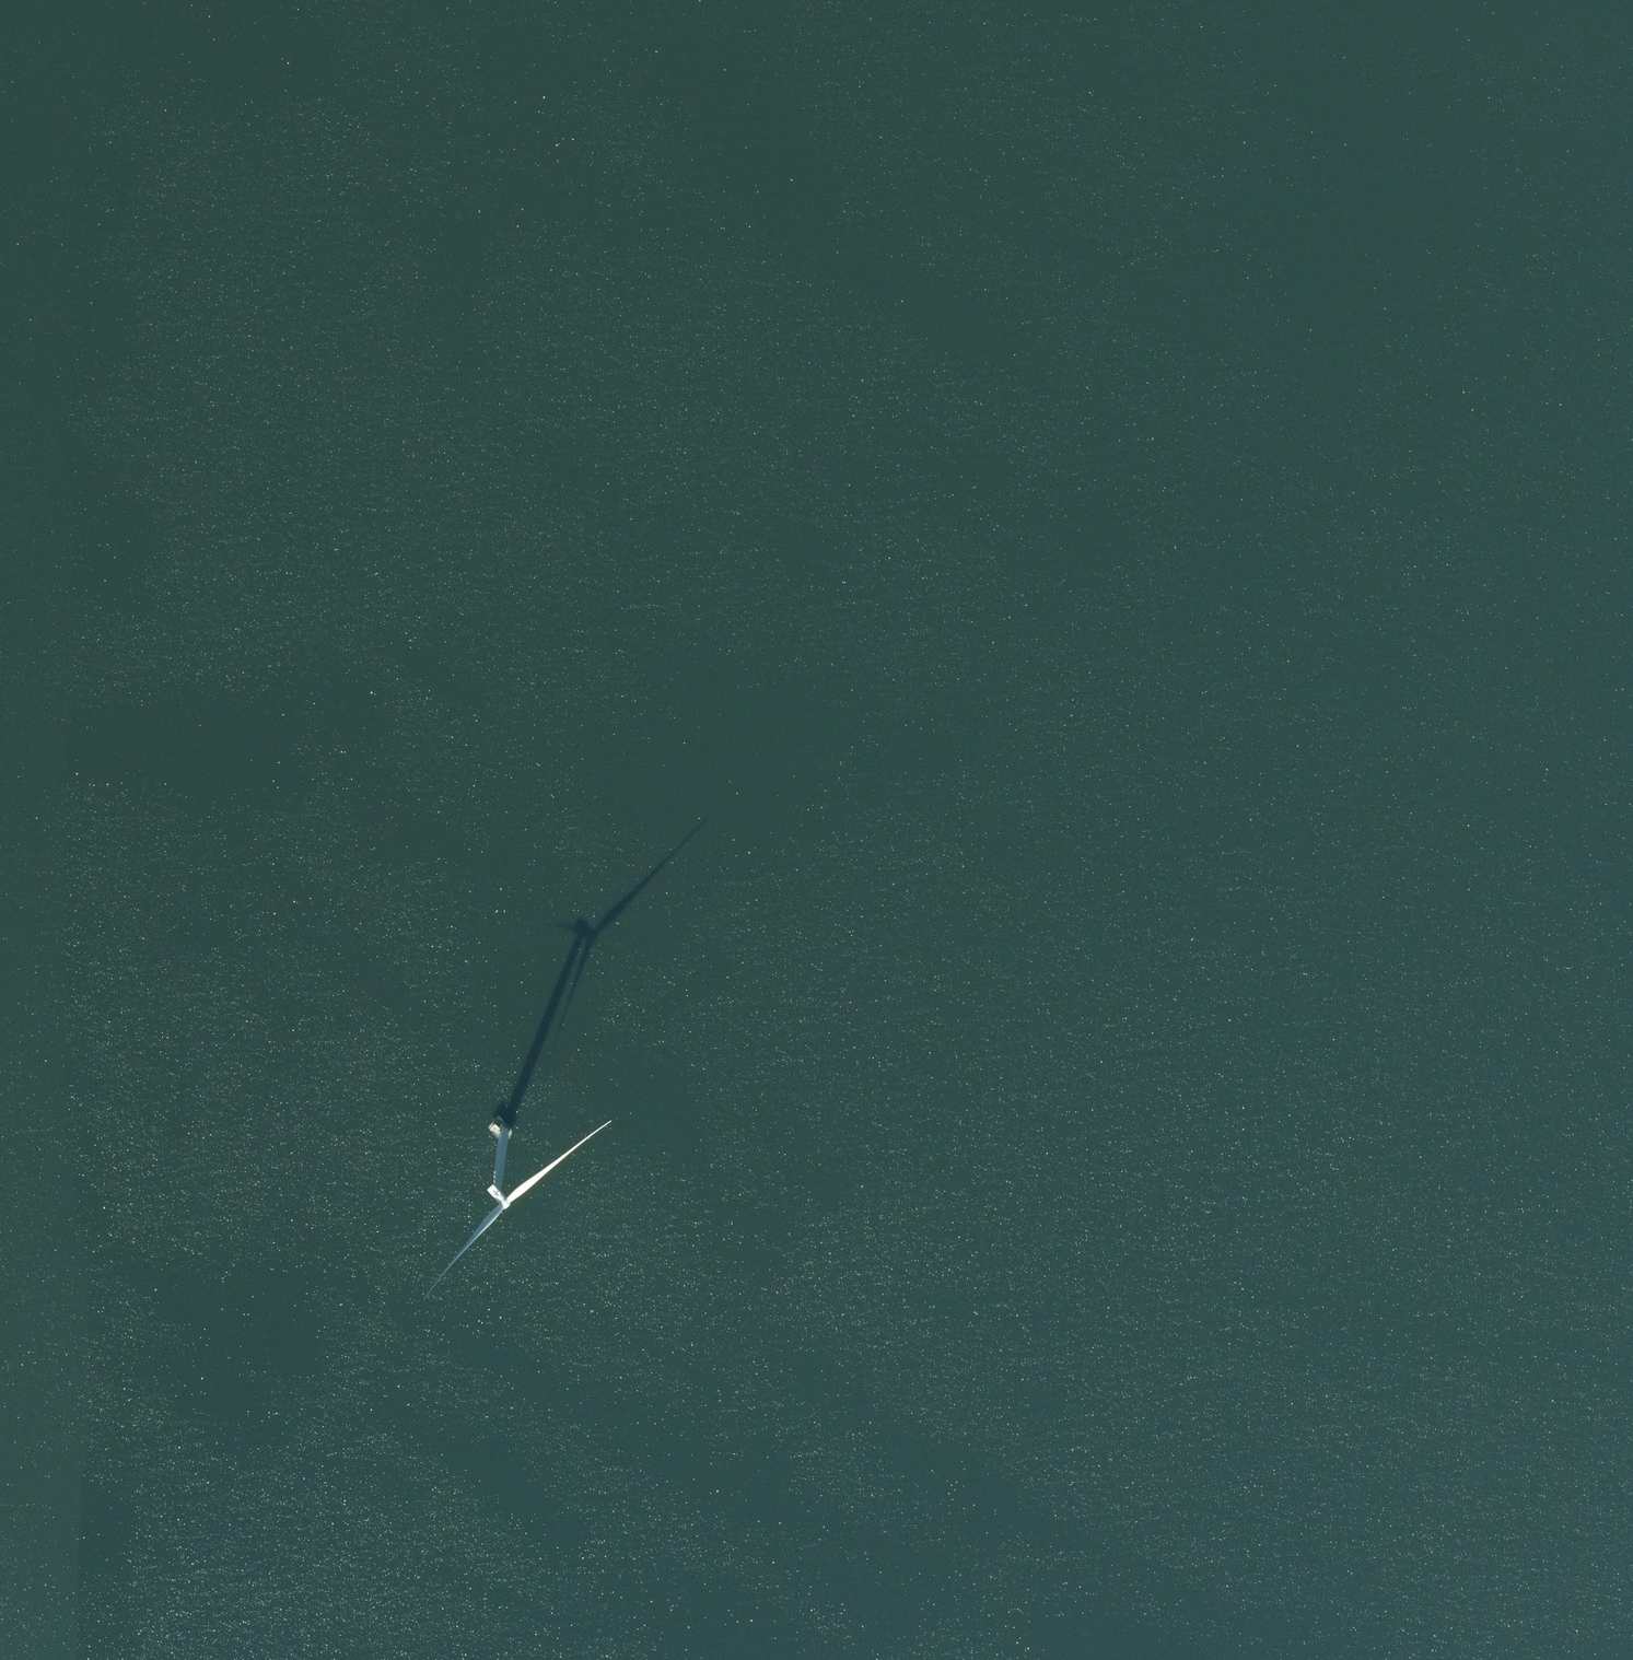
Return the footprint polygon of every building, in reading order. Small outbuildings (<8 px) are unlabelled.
[(501,1127),(500,1129),(501,1131),(501,1132),(502,1133),(503,1134),(505,1135),(506,1134),(508,1134),(509,1133),(510,1132),(510,1130),(510,1129),(510,1127),(509,1126),(507,1125),(506,1125),(504,1125),(503,1125),(502,1126),(501,1127)]
